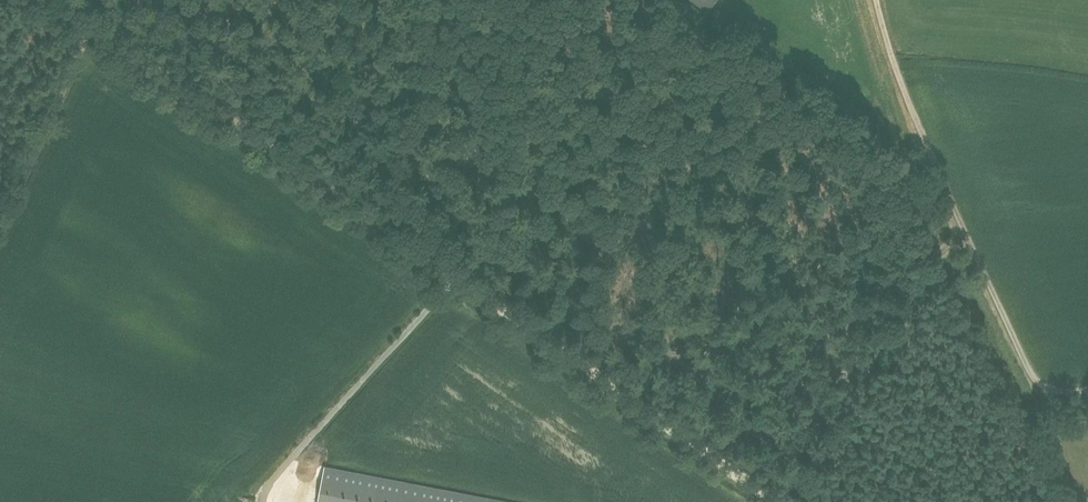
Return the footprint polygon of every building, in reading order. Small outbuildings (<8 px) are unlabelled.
[(719,16),(725,0),(688,0),(687,4),(719,16)] [(488,498),(325,466),(318,501),(488,501),(488,498)]
